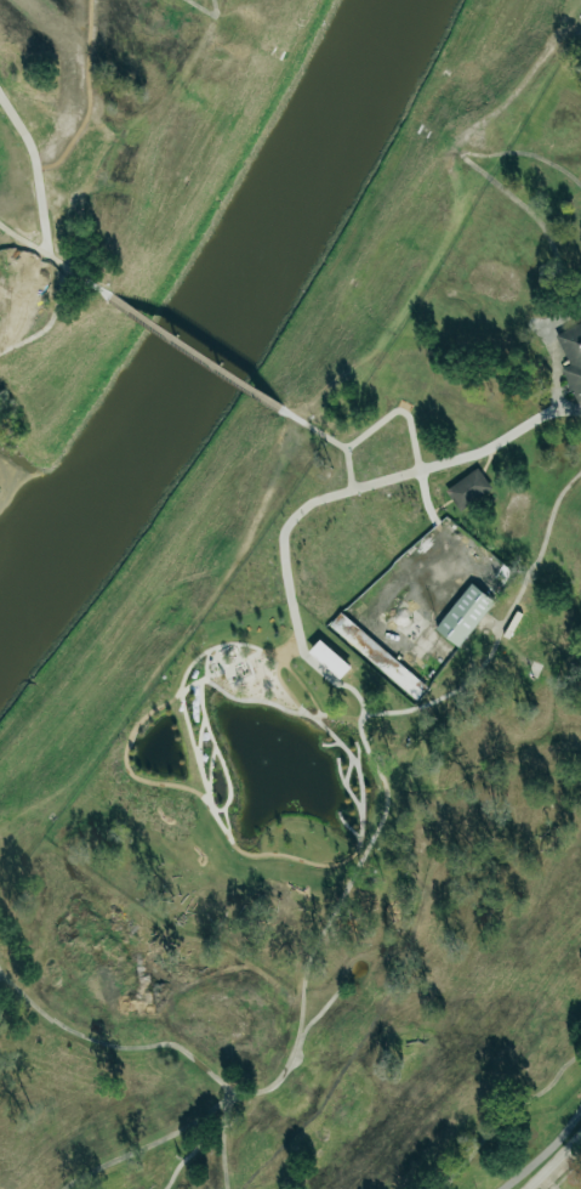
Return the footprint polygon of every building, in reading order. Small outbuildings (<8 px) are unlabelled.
[(561,368),(576,404),(580,402),(580,323),(555,334),(568,366),(561,368)] [(459,510),(492,490),(479,469),(446,489),(459,510)] [(458,648),(495,602),(471,584),(435,629),(458,648)] [(329,626),(418,700),(428,687),(339,613),(329,626)] [(308,654),(342,679),(352,665),(318,641),(308,654)]
